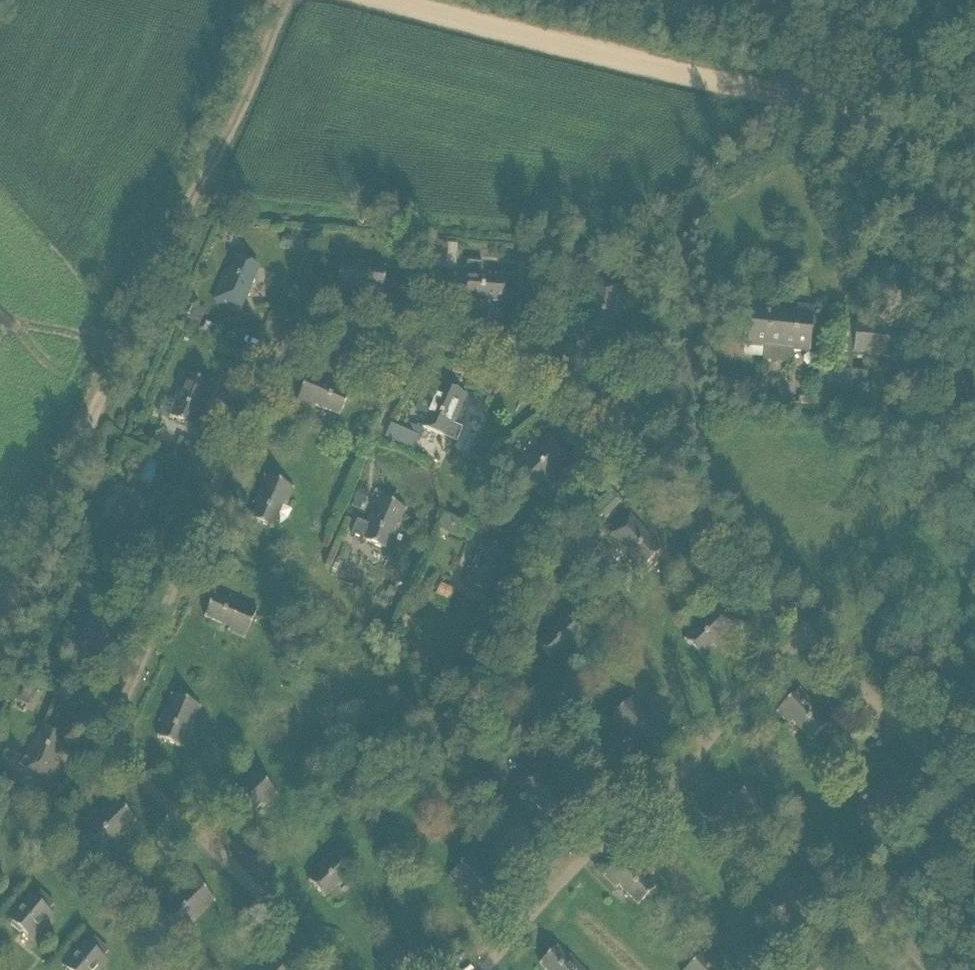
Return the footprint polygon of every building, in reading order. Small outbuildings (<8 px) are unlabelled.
[(282,239),(280,244),(283,249),(288,250),(293,247),(294,242),(291,237),(286,236),(282,239)] [(438,243),(436,262),(446,263),(448,244),(438,243)] [(226,271),(213,300),(239,311),(258,267),(236,258),(230,272),(226,271)] [(337,292),(355,294),(356,290),(383,292),(385,268),(370,267),(370,263),(340,260),(337,292)] [(463,300),(510,304),(513,277),(481,273),(482,264),(466,263),(463,300)] [(614,317),(618,318),(620,286),(593,283),(588,331),(612,333),(614,317)] [(190,302),(181,323),(197,330),(206,309),(190,302)] [(742,346),(809,353),(812,308),(797,306),(796,312),(746,307),(742,346)] [(852,355),(909,360),(912,328),(855,323),(852,355)] [(235,366),(230,377),(242,382),(246,371),(248,367),(237,362),(235,366)] [(335,389),(337,385),(308,373),(296,402),(313,410),(314,406),(339,417),(349,395),(335,389)] [(169,418),(191,427),(202,402),(205,403),(213,386),(183,374),(171,402),(175,404),(169,418)] [(453,426),(466,396),(440,385),(421,429),(456,444),(463,429),(453,426)] [(551,478),(573,457),(554,437),(519,470),(536,487),(544,495),(556,484),(551,478)] [(250,520),(268,528),(272,529),(283,504),(287,506),(294,489),(264,476),(252,504),(256,506),(250,520)] [(358,490),(353,500),(363,504),(368,494),(358,490)] [(363,541),(385,550),(395,526),(399,527),(406,510),(377,498),(365,525),(357,521),(351,535),(363,540),(363,541)] [(660,551),(648,540),(651,537),(629,514),(609,534),(642,568),(660,551)] [(443,516),(438,529),(462,540),(468,527),(443,516)] [(390,586),(386,594),(394,598),(398,591),(390,586)] [(204,617),(229,628),(227,632),(244,639),(257,610),(229,598),(227,601),(213,595),(204,617)] [(684,640),(700,657),(712,646),(715,649),(738,626),(718,606),(684,640)] [(536,645),(553,663),(588,629),(568,609),(545,631),(548,634),(536,645)] [(42,661),(39,670),(54,676),(58,667),(42,661)] [(792,722),(810,742),(828,725),(817,714),(820,712),(799,690),(776,712),(789,725),(792,722)] [(159,723),(163,724),(157,738),(179,748),(197,706),(171,695),(159,723)] [(660,733),(650,723),(653,720),(632,698),(609,720),(622,734),(624,731),(643,750),(660,733)] [(974,716),(974,700),(967,708),(974,716)] [(36,742),(32,741),(20,770),(50,783),(58,764),(53,763),(64,736),(42,727),(36,742)] [(224,806),(241,823),(260,805),(263,808),(277,795),(254,772),(232,793),(235,796),(224,806)] [(84,834),(101,851),(111,840),(114,843),(136,822),(113,799),(100,812),(103,815),(84,834)] [(308,881),(325,898),(359,865),(340,845),(317,867),(319,870),(308,881)] [(619,886),(637,906),(655,889),(644,878),(647,875),(625,852),(602,875),(616,889),(619,886)] [(193,923),(215,901),(194,880),(162,912),(180,930),(190,920),(193,923)] [(52,916),(47,912),(53,905),(39,893),(33,900),(30,898),(21,908),(19,906),(8,920),(12,924),(10,926),(19,933),(21,931),(27,936),(34,929),(38,932),(52,916)] [(93,939),(87,946),(85,944),(76,955),(74,953),(62,966),(66,969),(100,969),(106,963),(102,959),(108,952),(93,939)] [(569,956),(566,958),(556,948),(539,964),(544,969),(583,969),(569,956)] [(704,953),(686,969),(720,969),(704,953)] [(271,958),(259,969),(284,969),(271,958)]
